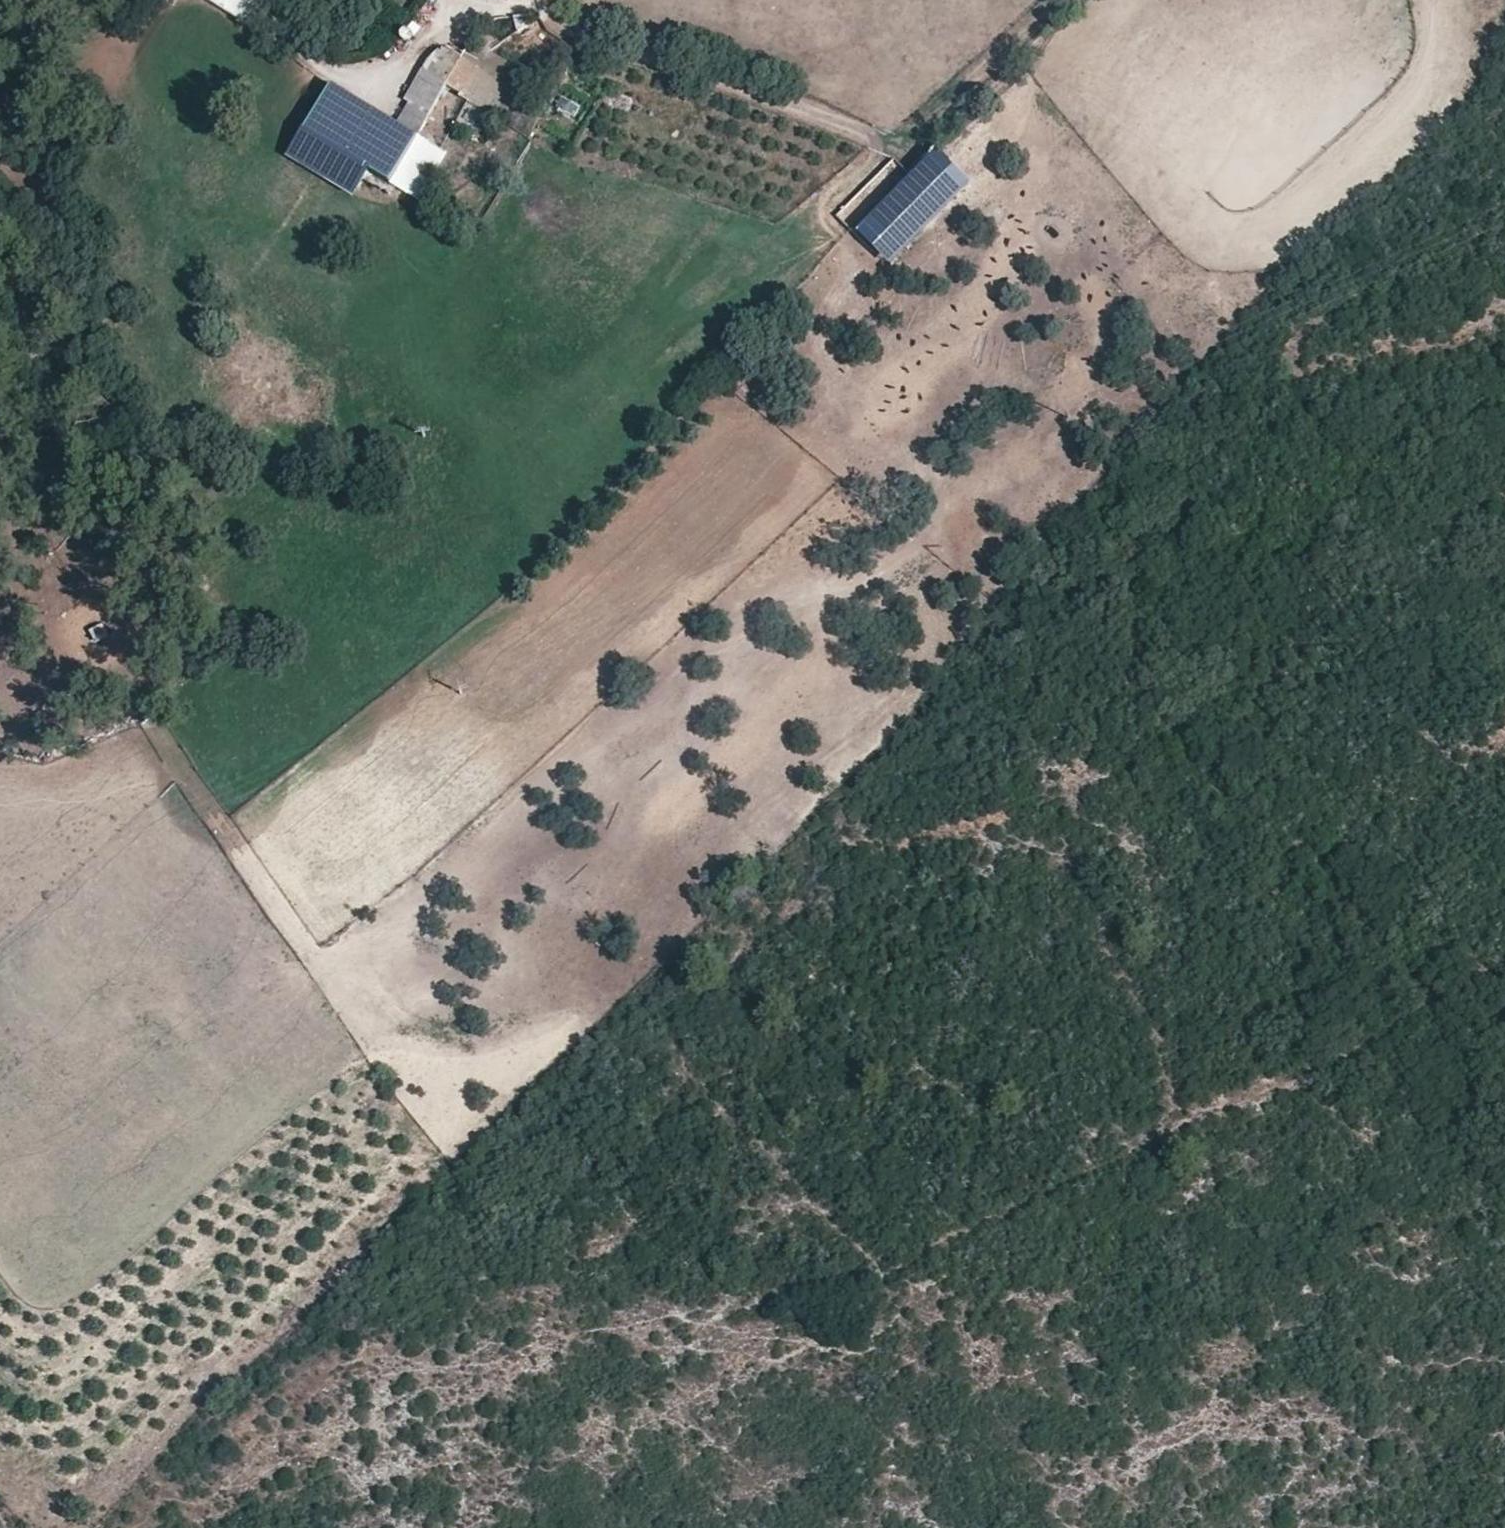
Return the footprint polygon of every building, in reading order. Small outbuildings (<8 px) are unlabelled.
[(249,0),(207,0),(242,22),(254,3),(249,0)] [(507,125),(532,79),(475,46),(466,62),(450,91),(507,125)] [(450,91),(466,62),(457,57),(436,69),(400,129),(421,141),(450,91)] [(416,201),(444,155),(421,141),(400,129),(334,89),(306,134),(416,201)] [(851,230),(872,253),(956,173),(934,151),(851,230)]
